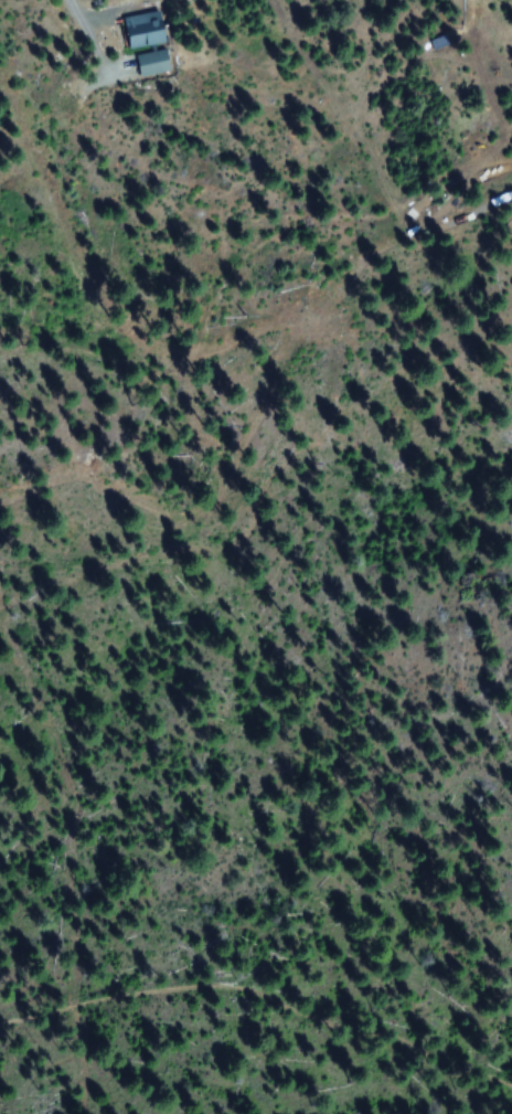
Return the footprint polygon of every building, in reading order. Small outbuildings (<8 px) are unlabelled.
[(122,21),(126,50),(163,45),(159,16),(122,21)]
